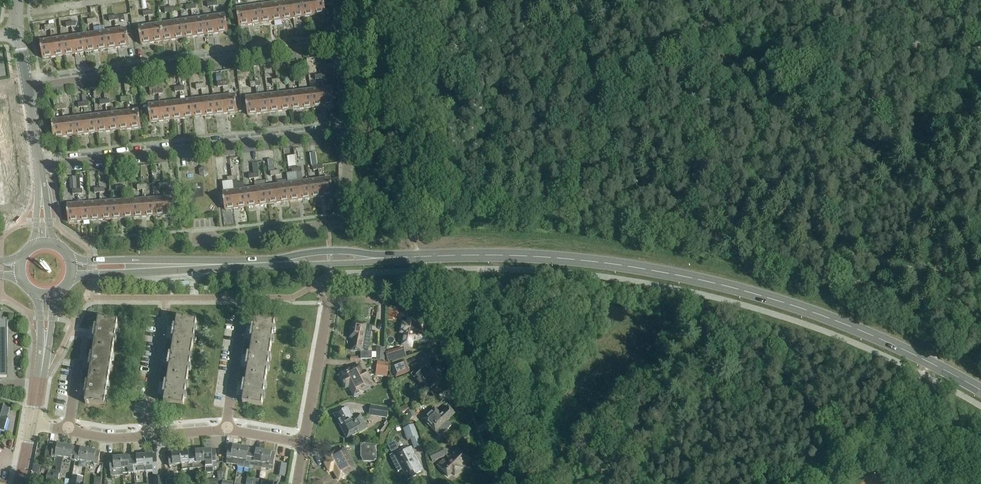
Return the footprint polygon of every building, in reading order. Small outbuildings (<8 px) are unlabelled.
[(301,1),(300,1),(300,0),(290,0),(291,2),(293,19),(304,18),(301,1)] [(312,0),(306,0),(301,1),(304,18),(315,16),(312,0)] [(315,16),(326,15),(324,0),(312,0),(315,16)] [(291,2),(280,4),(282,21),(293,19),(291,2)] [(280,4),(269,5),(272,22),(282,21),(280,4)] [(269,5),(259,7),(261,24),(272,22),(269,5)] [(259,7),(248,8),(250,25),(261,24),(259,7)] [(248,8),(237,10),(239,27),(250,25),(248,8)] [(225,16),(214,17),(217,34),(228,33),(225,16)] [(214,17),(203,19),(206,36),(217,34),(214,17)] [(203,19),(193,20),(195,37),(206,36),(203,19)] [(193,20),(182,22),(184,39),(195,37),(193,20)] [(182,22),(171,23),(174,40),(184,39),(182,22)] [(171,23),(161,25),(163,42),(174,40),(171,23)] [(161,25),(150,26),(152,43),(163,42),(161,25)] [(150,26),(139,28),(141,45),(152,43),(150,26)] [(127,30),(116,31),(118,48),(129,47),(127,30)] [(116,31),(105,33),(107,50),(118,48),(116,31)] [(105,33),(94,34),(97,51),(107,50),(105,33)] [(94,34),(83,36),(86,53),(97,51),(94,34)] [(83,36),(73,37),(75,54),(86,53),(83,36)] [(73,37),(62,39),(65,56),(75,54),(73,37)] [(62,39),(51,40),(54,58),(65,56),(62,39)] [(47,41),(40,42),(43,59),(54,58),(51,40),(47,41)] [(157,81),(149,82),(150,91),(153,91),(154,95),(158,95),(157,85),(157,81)] [(335,106),(333,88),(330,89),(321,90),(323,107),(335,106)] [(321,90),(311,91),(313,108),(323,107),(321,90)] [(311,91),(300,92),(302,109),(313,108),(311,91)] [(300,92),(289,94),(291,111),(302,109),(300,92)] [(289,94),(278,95),(280,112),(291,111),(289,94)] [(60,95),(53,96),(54,107),(57,106),(57,111),(62,110),(61,106),(60,95)] [(278,95),(268,96),(270,113),(280,112),(278,95)] [(235,96),(224,97),(226,114),(237,113),(235,96)] [(268,96),(257,97),(259,114),(270,113),(268,96)] [(181,98),(181,102),(183,119),(194,118),(192,101),(185,102),(184,97),(181,98)] [(224,97),(213,98),(215,116),(226,114),(224,97)] [(257,97),(246,99),(248,116),(259,114),(257,97)] [(213,98),(203,100),(205,117),(215,116),(213,98)] [(203,100),(192,101),(194,118),(205,117),(203,100)] [(148,106),(150,123),(162,122),(160,105),(159,102),(154,102),(155,105),(148,106)] [(181,102),(170,103),(172,121),(183,119),(181,102)] [(170,103),(160,105),(162,122),(172,121),(170,103)] [(139,111),(128,113),(130,130),(141,128),(139,111)] [(128,113),(117,114),(119,131),(130,130),(128,113)] [(117,114),(106,115),(108,132),(119,131),(117,114)] [(106,115),(95,116),(97,133),(108,132),(106,115)] [(95,116),(85,118),(87,135),(97,133),(95,116)] [(85,118),(74,119),(76,136),(87,135),(85,118)] [(0,120),(0,131),(9,130),(8,119),(0,120)] [(74,119),(63,120),(65,137),(76,136),(74,119)] [(63,120),(52,122),(54,139),(65,137),(63,120)] [(0,131),(0,142),(10,141),(9,130),(0,131)] [(0,142),(0,153),(11,151),(10,141),(0,142)] [(0,153),(0,163),(13,162),(11,151),(0,153)] [(316,154),(310,155),(311,167),(313,167),(314,171),(318,170),(316,155),(316,154)] [(323,154),(316,155),(318,170),(323,170),(323,168),(325,168),(323,154)] [(295,159),(288,160),(289,170),(292,170),(292,174),(297,173),(296,169),(295,159)] [(273,160),(267,161),(269,173),(270,172),(271,177),(276,176),(275,172),(273,160)] [(0,163),(0,175),(14,174),(13,162),(0,163)] [(237,168),(232,168),(232,163),(225,164),(226,176),(238,175),(237,168)] [(198,170),(199,176),(204,178),(209,174),(208,169),(203,167),(198,170)] [(90,180),(98,179),(97,169),(89,170),(90,180)] [(77,178),(69,178),(70,191),(73,191),(73,195),(78,195),(77,178)] [(331,179),(320,180),(322,197),(333,196),(331,179)] [(320,180),(309,182),(311,199),(322,197),(320,180)] [(309,182),(298,183),(301,200),(311,199),(309,182)] [(255,184),(255,189),(258,206),(268,205),(266,188),(265,183),(255,184)] [(298,183),(288,185),(290,202),(301,200),(298,183)] [(288,185),(277,186),(279,203),(290,202),(288,185)] [(277,186),(266,188),(268,205),(279,203),(277,186)] [(255,189),(245,191),(247,208),(258,206),(255,189)] [(245,191),(234,192),(236,209),(247,208),(245,191)] [(234,192),(223,194),(225,211),(236,209),(234,192)] [(165,195),(165,199),(166,216),(177,215),(176,198),(168,199),(168,194),(165,195)] [(18,195),(6,195),(7,214),(18,213),(18,195)] [(165,199),(154,200),(155,217),(166,216),(165,199)] [(143,200),(132,201),(134,218),(144,217),(143,200)] [(154,200),(143,200),(144,217),(155,217),(154,200)] [(132,201),(122,202),(123,219),(134,218),(132,201)] [(122,202),(111,203),(112,220),(123,219),(122,202)] [(100,203),(89,204),(90,221),(101,220),(100,203)] [(111,203),(100,203),(101,220),(112,220),(111,203)] [(89,204),(78,205),(80,222),(90,221),(89,204)] [(78,205),(67,206),(68,223),(80,222),(78,205)] [(96,336),(95,348),(114,351),(118,322),(99,319),(97,331),(95,331),(94,336),(96,336)] [(175,336),(173,348),(193,351),(197,322),(178,319),(176,331),(174,331),(173,336),(175,336)] [(254,336),(252,347),(271,350),(276,322),(256,319),(254,331),(252,331),(251,336),(254,336)] [(407,324),(403,323),(401,333),(405,334),(402,346),(412,348),(413,342),(427,341),(427,323),(409,319),(407,324)] [(366,325),(353,323),(350,338),(355,339),(352,351),(361,352),(361,360),(372,360),(372,352),(368,352),(372,326),(366,325)] [(249,364),(247,375),(267,378),(271,350),(252,347),(250,359),(248,359),(247,364),(249,364)] [(92,364),(90,376),(110,379),(114,351),(95,348),(93,359),(91,359),(90,364),(92,364)] [(171,364),(169,376),(188,379),(193,351),(173,348),(172,359),(169,359),(169,364),(171,364)] [(376,361),(385,361),(386,349),(376,348),(376,361)] [(394,351),(386,354),(386,356),(388,361),(388,363),(397,360),(394,351)] [(391,366),(396,379),(410,373),(405,361),(391,366)] [(411,376),(413,378),(424,389),(428,385),(431,388),(438,382),(435,379),(443,371),(437,364),(432,369),(425,362),(411,376)] [(342,373),(345,378),(341,380),(346,389),(349,387),(355,397),(363,393),(362,391),(370,387),(359,366),(351,371),(350,369),(342,373)] [(267,378),(247,375),(246,387),(243,387),(243,392),(245,392),(243,404),(262,407),(267,378)] [(86,387),(85,392),(88,392),(86,404),(105,407),(110,379),(90,376),(89,387),(86,387)] [(188,379),(169,376),(167,387),(165,387),(164,392),(166,392),(165,404),(184,407),(188,379)] [(378,418),(387,419),(389,409),(371,406),(370,414),(379,415),(378,418)] [(3,433),(8,418),(7,418),(9,411),(8,411),(0,408),(0,432),(3,433)] [(425,422),(440,437),(451,426),(447,422),(455,414),(449,408),(441,415),(435,409),(429,414),(423,420),(425,422)] [(334,415),(347,439),(359,433),(360,434),(368,429),(362,417),(355,421),(349,409),(346,409),(334,415)] [(417,416),(413,410),(407,413),(411,419),(417,416)] [(403,430),(408,441),(411,440),(414,449),(422,446),(415,426),(403,430)] [(64,459),(66,447),(58,445),(58,446),(54,446),(52,458),(56,458),(56,457),(58,458),(56,471),(61,472),(64,459)] [(377,461),(377,445),(363,445),(363,447),(361,447),(361,458),(364,462),(375,463),(375,461),(377,461)] [(226,464),(238,466),(241,448),(230,446),(229,447),(226,464)] [(71,461),(75,462),(77,449),(66,447),(64,459),(71,460),(71,461)] [(249,470),(250,467),(253,450),(241,448),(238,466),(238,468),(249,470)] [(429,455),(432,462),(446,455),(442,448),(429,455)] [(79,461),(87,463),(89,451),(77,449),(75,462),(79,462),(79,461)] [(355,470),(344,449),(335,454),(335,452),(327,457),(329,462),(326,464),(330,472),(334,470),(340,481),(348,476),(347,475),(355,470)] [(423,471),(414,455),(412,456),(409,449),(403,452),(396,456),(391,459),(398,473),(403,470),(408,480),(416,476),(415,475),(423,471)] [(204,451),(205,468),(206,468),(206,474),(214,473),(213,468),(217,468),(217,463),(216,450),(204,451)] [(250,467),(262,469),(264,452),(253,450),(250,467)] [(438,466),(448,477),(452,473),(455,476),(462,470),(459,467),(467,458),(460,450),(454,455),(456,457),(448,464),(444,460),(438,466)] [(89,451),(87,463),(94,464),(94,465),(98,466),(100,454),(100,453),(89,451)] [(194,469),(205,468),(204,451),(192,452),(194,469)] [(182,470),(194,469),(192,452),(181,453),(182,465),(182,470)] [(264,452),(262,469),(273,471),(276,455),(276,454),(264,452)] [(174,466),(182,465),(181,453),(168,454),(169,467),(174,467),(174,466)] [(138,457),(133,457),(135,474),(146,473),(145,456),(143,456),(142,454),(138,455),(138,457)] [(145,456),(146,473),(146,474),(153,473),(153,476),(157,475),(158,473),(157,456),(156,455),(150,455),(150,454),(146,454),(145,456)] [(133,457),(122,458),(123,474),(129,474),(135,474),(133,457)] [(123,474),(122,458),(110,459),(110,460),(111,477),(124,476),(123,474)] [(282,462),(280,474),(287,475),(289,462),(282,462)] [(61,472),(56,471),(48,470),(46,483),(59,483),(61,472)]
